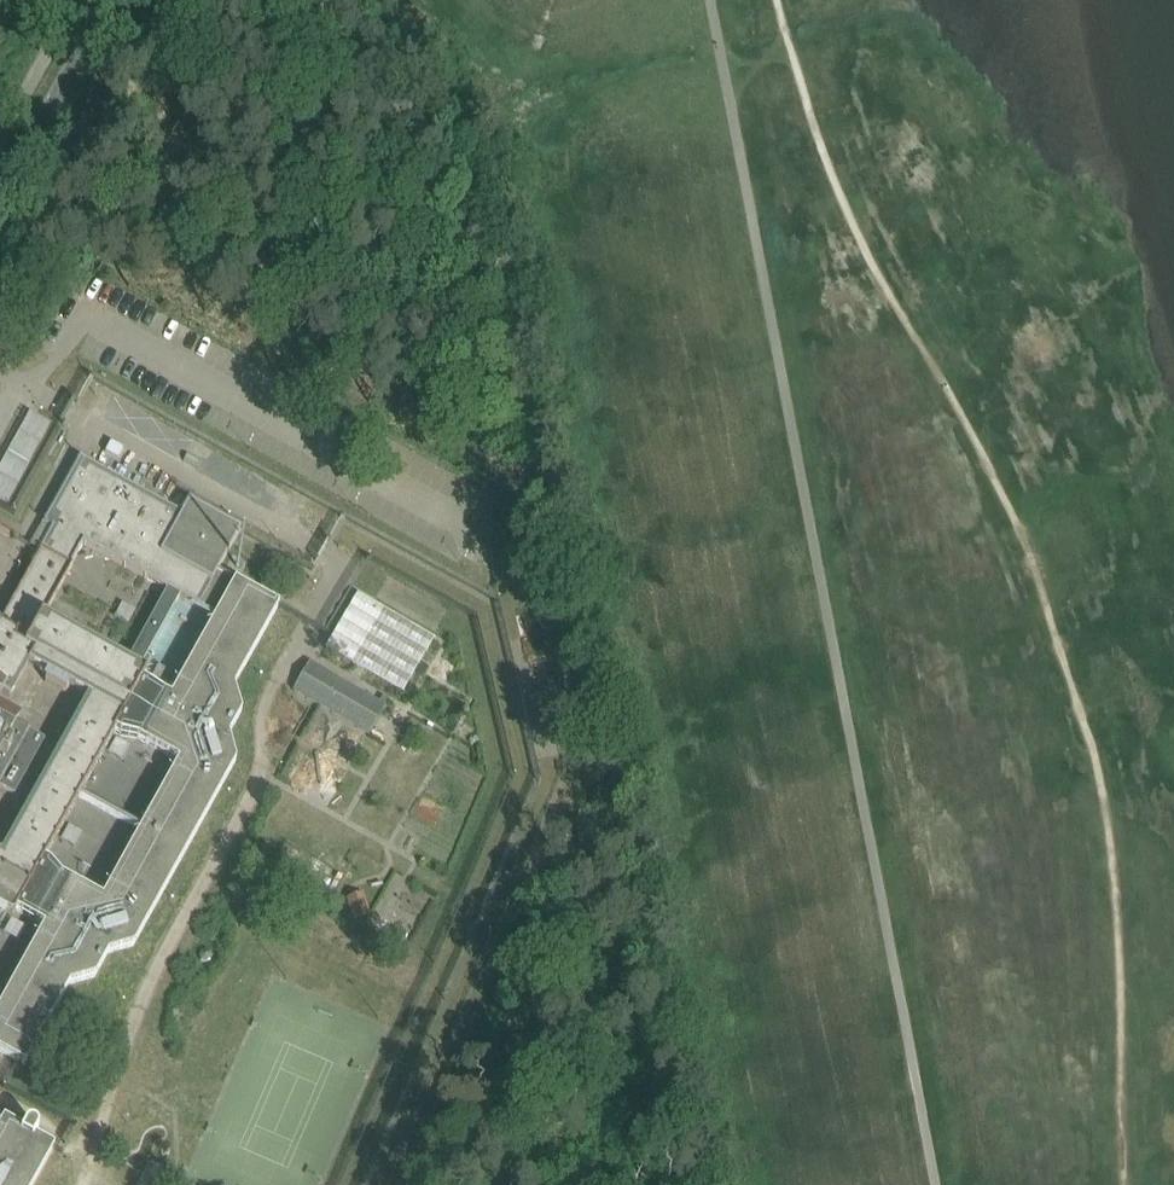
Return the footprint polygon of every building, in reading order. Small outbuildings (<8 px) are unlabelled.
[(41,400),(30,414),(42,423),(53,410),(41,400)] [(96,977),(109,954),(135,947),(237,762),(229,736),(242,713),(235,687),(280,606),(219,573),(242,531),(189,502),(182,514),(80,458),(31,545),(41,551),(0,622),(0,696),(0,695),(9,700),(5,708),(45,730),(60,702),(21,680),(30,662),(53,676),(47,683),(68,695),(74,686),(91,697),(3,856),(0,855),(0,909),(16,918),(19,912),(45,926),(0,1008),(0,1052),(25,1066),(70,985),(96,977)] [(13,486),(18,474),(0,466),(0,480),(13,486)] [(435,636),(358,593),(328,648),(406,690),(435,636)] [(311,661),(293,692),(370,735),(387,704),(311,661)] [(27,730),(0,714),(0,792),(14,799),(46,740),(27,730)] [(361,901),(378,886),(362,869),(346,884),(361,901)] [(56,1147),(37,1136),(39,1131),(39,1129),(39,1126),(36,1123),(33,1122),(29,1123),(27,1124),(24,1129),(5,1119),(0,1127),(0,1184),(35,1184),(56,1147)]
